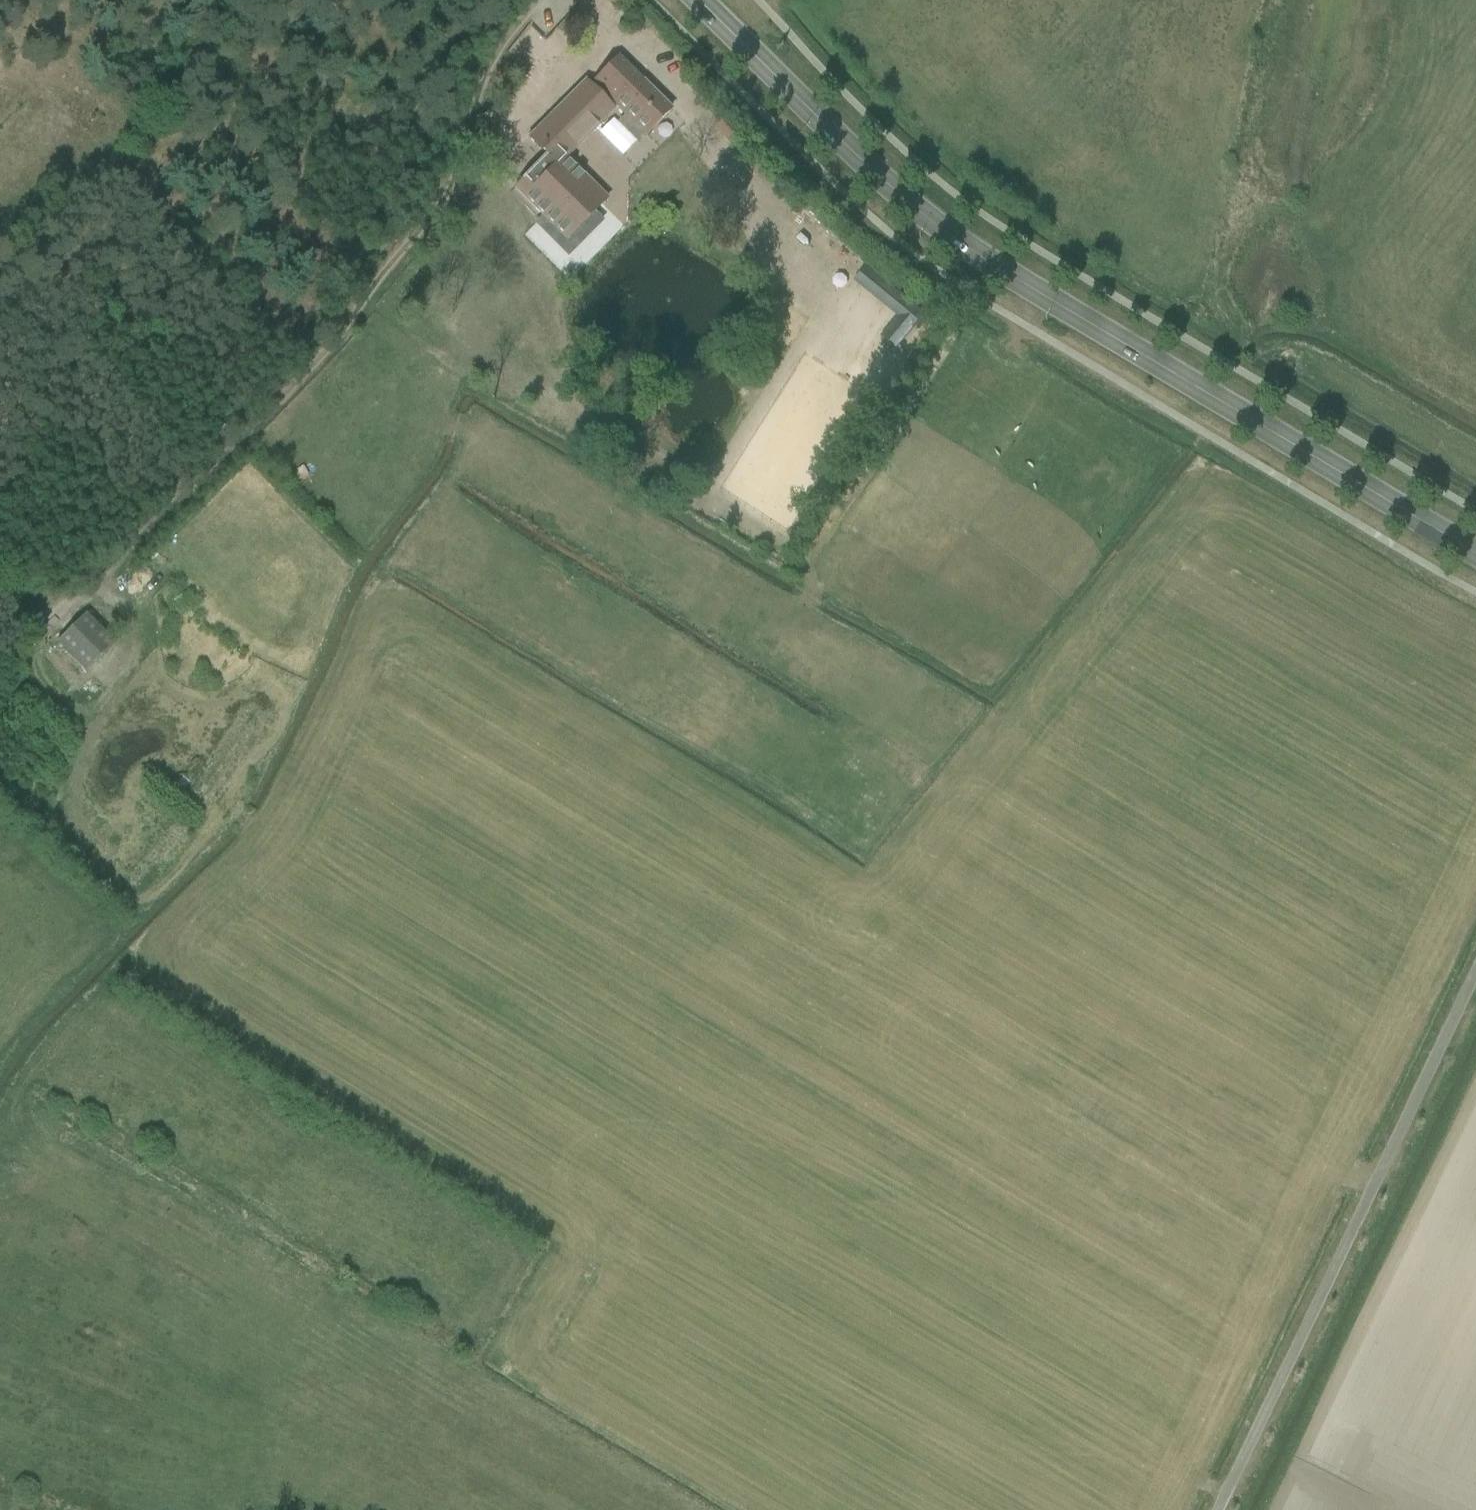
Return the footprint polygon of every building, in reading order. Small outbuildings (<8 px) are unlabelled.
[(585,82),(571,96),(529,138),(548,157),(550,155),(559,164),(533,191),(574,232),(581,224),(582,225),(608,199),(576,168),(582,162),(570,150),(613,107),(616,110),(608,118),(633,144),(647,130),(649,132),(657,124),(671,110),(618,57),(589,86),(585,82)] [(897,316),(880,336),(896,349),(912,329),(897,316)] [(82,608),(51,640),(83,670),(113,638),(82,608)]
